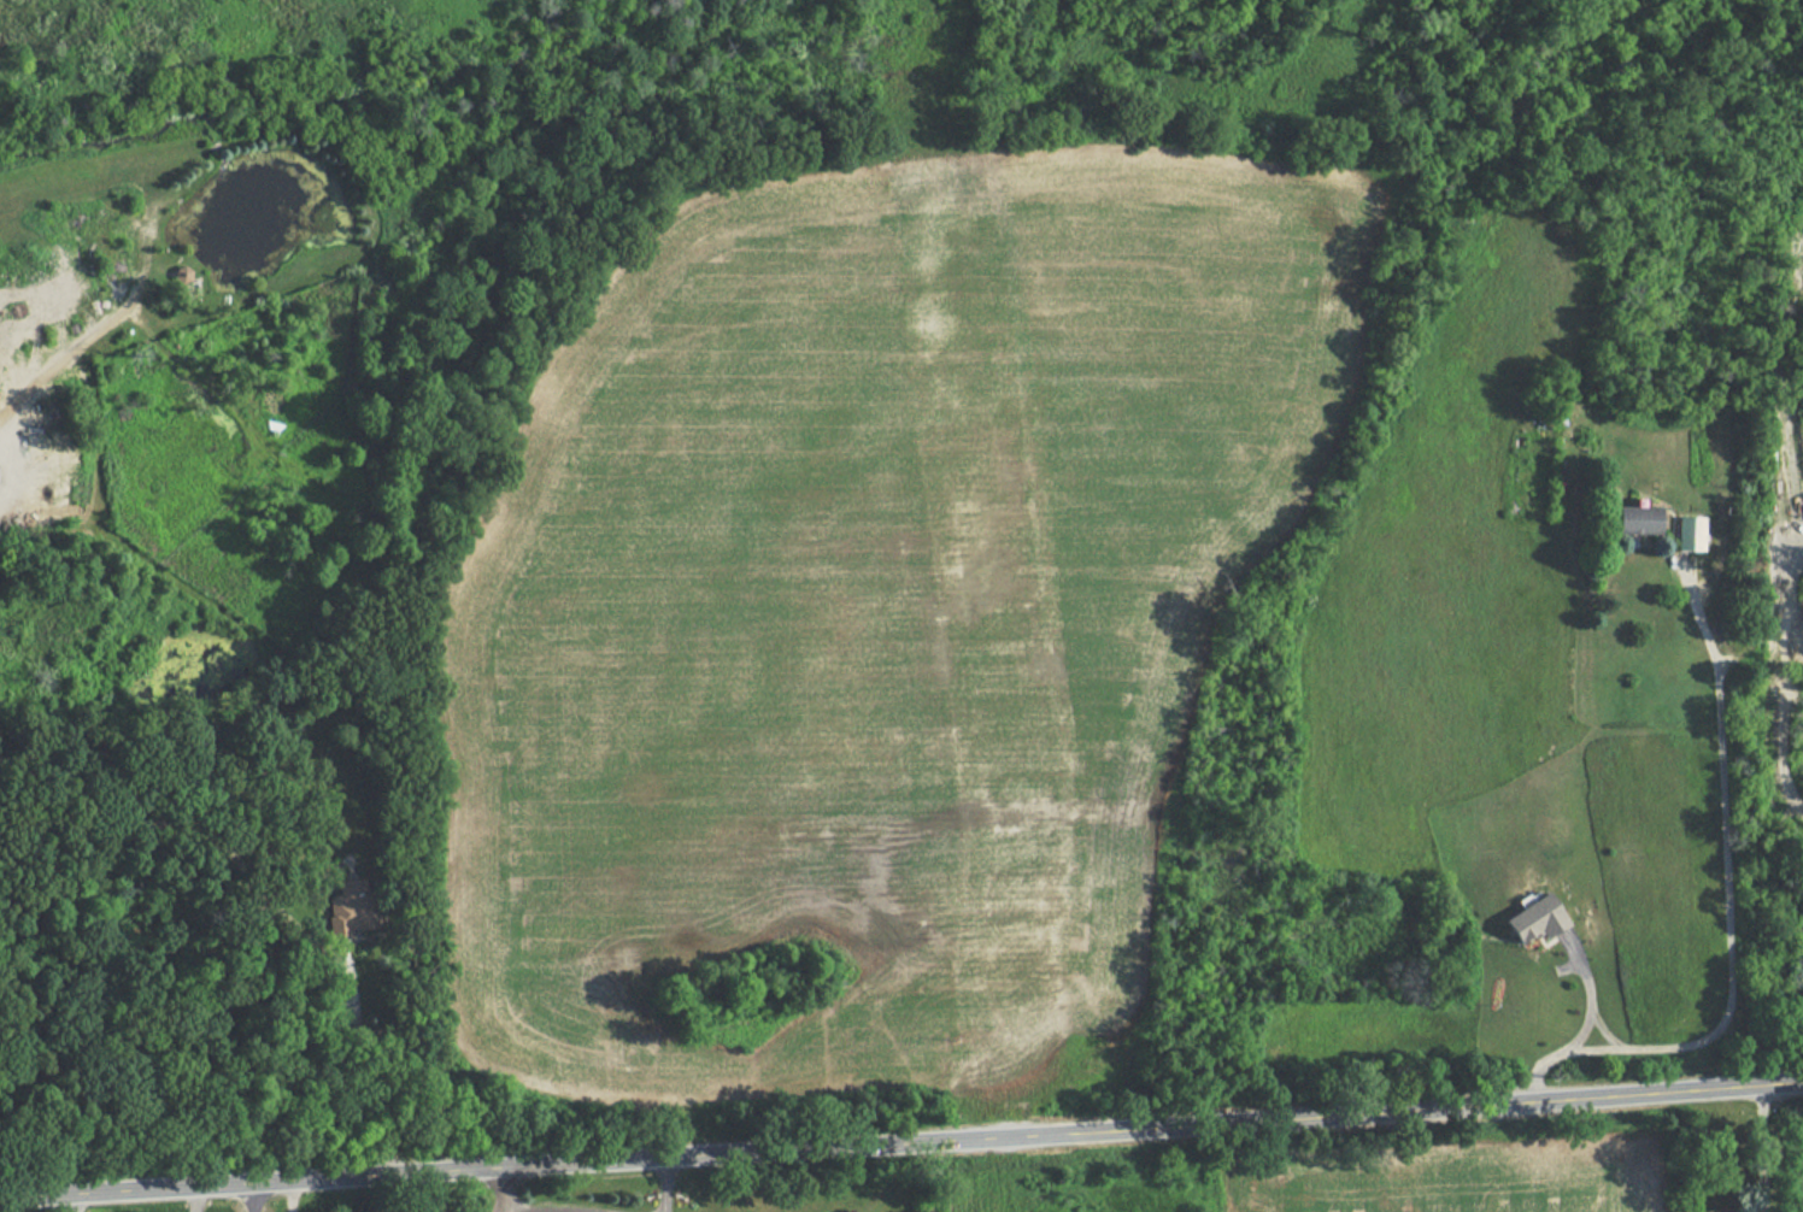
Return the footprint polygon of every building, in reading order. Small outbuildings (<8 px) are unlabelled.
[(1657,507),(1610,507),(1610,534),(1657,534),(1657,507)] [(1699,551),(1699,517),(1673,517),(1673,551),(1699,551)] [(347,931),(381,929),(380,892),(366,893),(366,879),(345,882),(347,931)]
